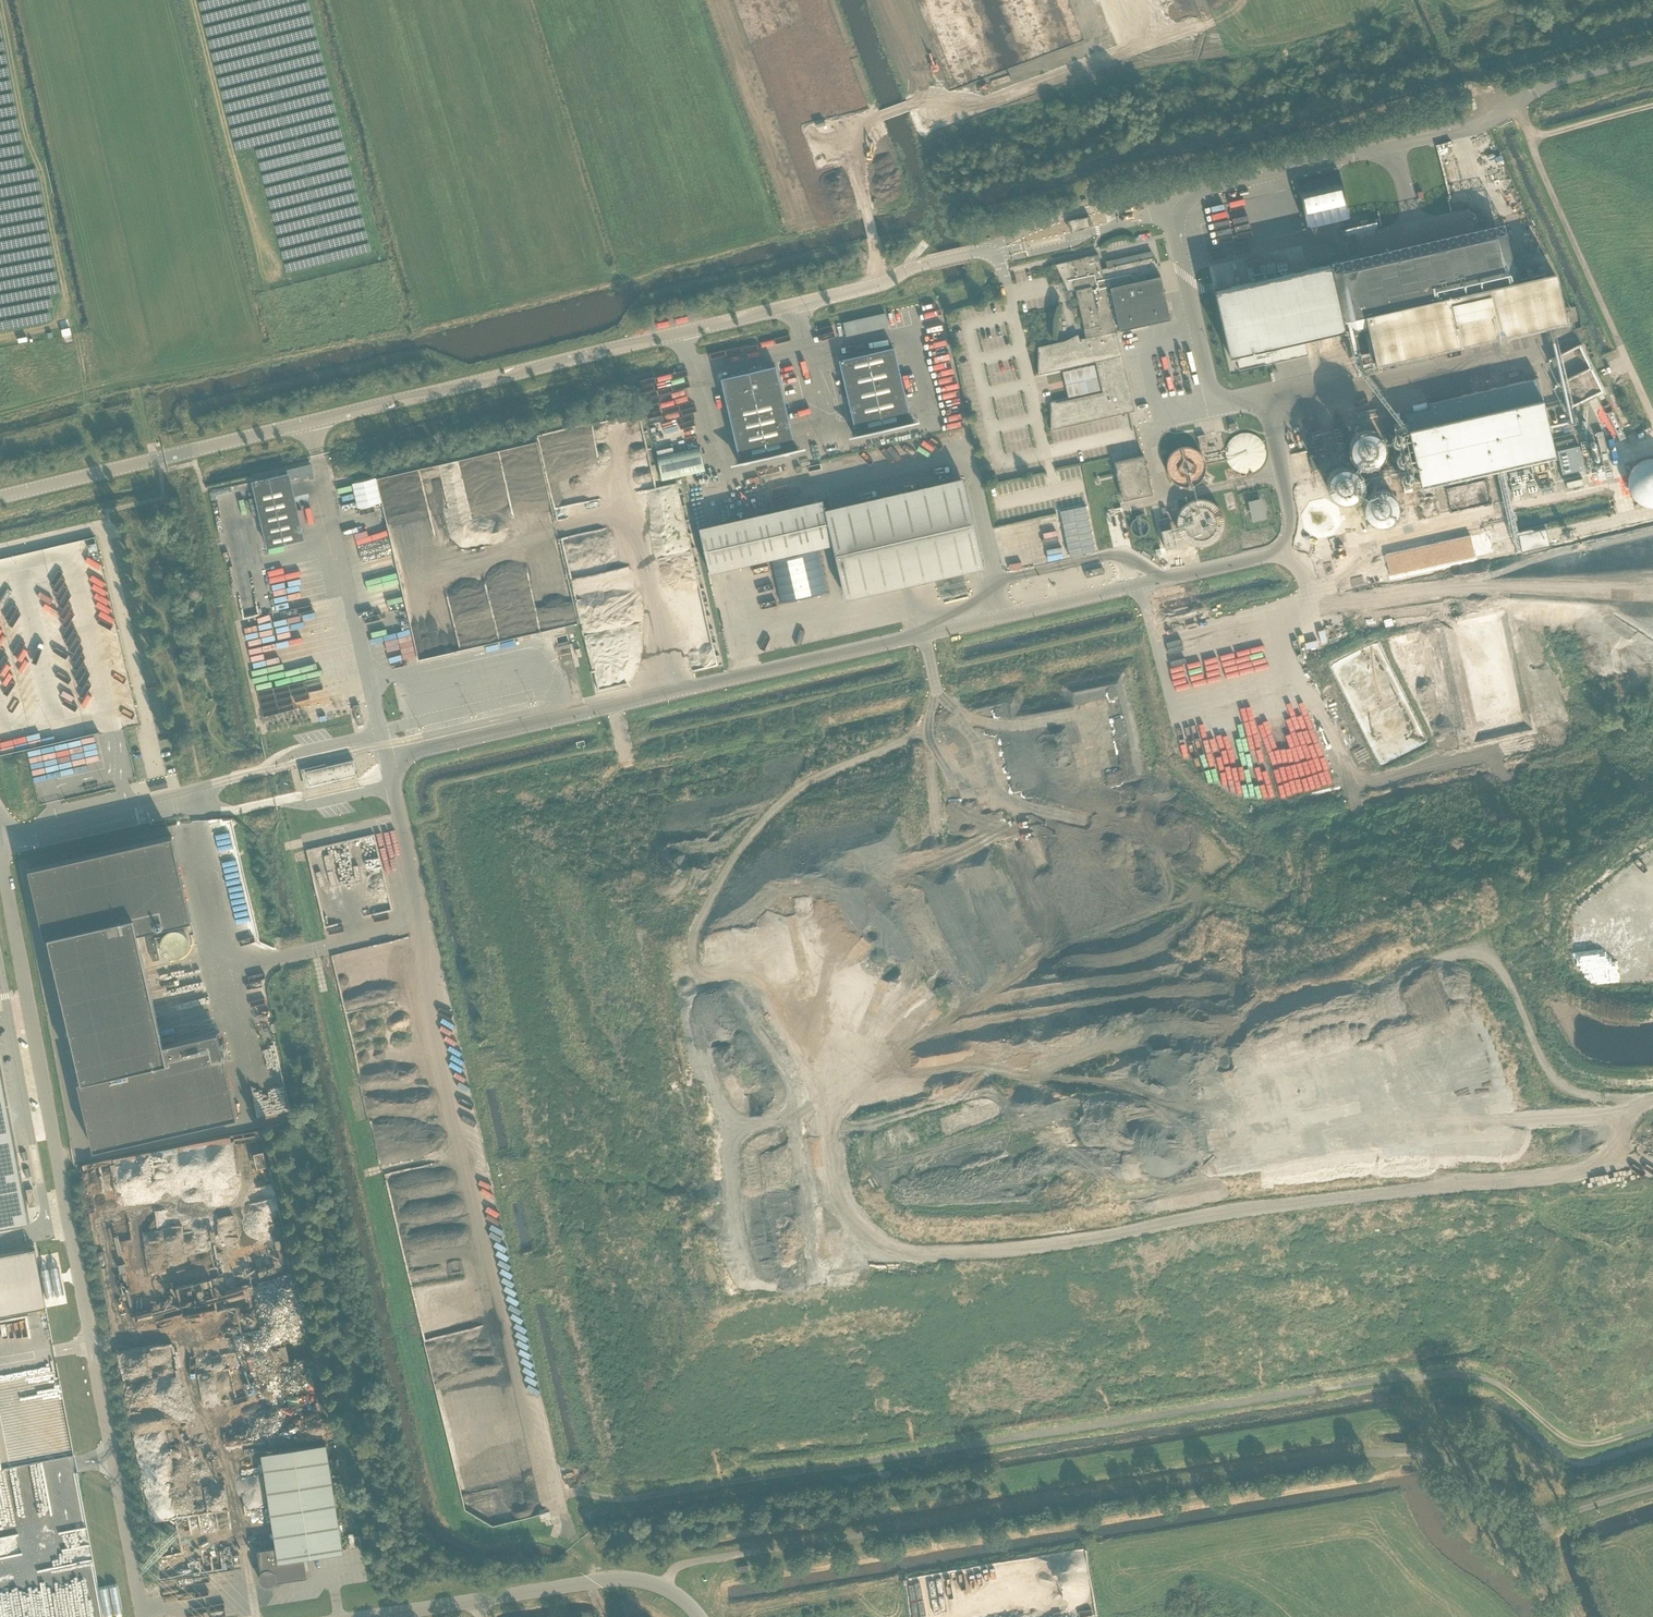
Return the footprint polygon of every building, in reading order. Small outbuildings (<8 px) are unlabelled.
[(966,46),(1041,18),(1035,0),(949,0),(966,46)] [(1298,185),(1307,230),(1349,221),(1340,176),(1298,185)] [(1071,220),(1073,231),(1092,226),(1090,216),(1071,220)] [(1344,274),(1341,274),(1353,324),(1366,321),(1367,325),(1376,365),(1567,321),(1557,277),(1519,286),(1507,288),(1496,238),(1344,274)] [(1055,264),(1056,265),(1057,264),(1066,283),(1074,281),(1087,337),(1040,348),(1040,374),(1038,374),(1038,375),(1097,361),(1105,391),(1053,404),(1053,430),(1052,430),(1052,431),(1136,410),(1124,364),(1122,356),(1117,331),(1170,319),(1161,275),(1158,276),(1157,268),(1159,267),(1157,261),(1155,262),(1154,257),(1102,269),(1098,254),(1055,264)] [(1329,264),(1215,289),(1216,295),(1229,353),(1236,352),(1239,369),(1308,354),(1304,337),(1344,328),(1330,264),(1329,264)] [(912,422),(894,346),(839,359),(856,435),(912,422)] [(722,377),(726,392),(742,460),(738,461),(738,463),(799,449),(798,447),(794,448),(778,380),(775,364),(722,377)] [(1556,456),(1545,410),(1543,399),(1543,397),(1538,378),(1521,381),(1514,383),(1429,402),(1430,408),(1405,414),(1421,486),(1434,483),(1539,460),(1552,457),(1556,456)] [(1230,451),(1226,452),(1234,476),(1269,465),(1258,431),(1227,441),(1230,451)] [(1562,474),(1585,469),(1580,448),(1579,445),(1557,450),(1562,474)] [(662,480),(705,470),(700,447),(657,457),(662,480)] [(1153,494),(1144,455),(1115,462),(1123,501),(1153,494)] [(1205,473),(1206,456),(1188,455),(1188,459),(1182,459),(1181,471),(1186,471),(1186,473),(1198,473),(1205,473)] [(1366,457),(1351,461),(1350,471),(1357,493),(1348,495),(1340,495),(1343,502),(1328,501),(1328,509),(1332,525),(1346,526),(1354,524),(1355,516),(1354,513),(1361,511),(1348,510),(1372,503),(1357,502),(1365,500),(1366,489),(1378,486),(1377,482),(1379,465),(1377,458),(1366,457)] [(1629,463),(1630,513),(1652,512),(1652,462),(1629,463)] [(311,464),(285,470),(286,473),(287,479),(313,472),(312,467),(311,464)] [(286,473),(252,480),(268,547),(301,539),(287,479),(286,473)] [(823,501),(699,529),(709,571),(833,543),(845,596),(982,564),(963,480),(825,512),(823,501)] [(1267,518),(1262,498),(1248,501),(1253,521),(1267,518)] [(1176,546),(1169,517),(1158,519),(1165,549),(1176,546)] [(1546,528),(1518,534),(1521,549),(1522,552),(1550,546),(1549,543),(1546,528)] [(269,571),(278,609),(317,599),(314,588),(306,590),(305,585),(298,587),(296,581),(288,583),(287,578),(277,580),(274,570),(269,571)] [(28,693),(29,693),(43,656),(39,656),(37,661),(30,646),(27,648),(18,628),(22,629),(16,616),(6,615),(3,654),(2,654),(1,662),(0,662),(0,691),(28,693)] [(268,619),(242,623),(250,670),(256,669),(256,666),(259,665),(258,662),(270,660),(269,656),(275,655),(268,619)] [(595,678),(598,694),(624,689),(621,673),(595,678)] [(360,704),(354,706),(358,725),(364,723),(360,704)] [(0,745),(0,753),(8,753),(9,745),(0,745)] [(353,759),(305,769),(309,784),(356,773),(353,759)] [(172,836),(29,869),(94,1150),(237,1117),(217,1032),(159,1046),(133,934),(192,921),(172,836)] [(155,936),(148,937),(153,961),(160,959),(155,936)] [(359,960),(362,960),(360,949),(334,955),(338,975),(362,970),(359,960)] [(30,1221),(0,1061),(0,1226),(30,1221)] [(259,1174),(268,1171),(265,1157),(255,1159),(259,1174)] [(0,1255),(0,1316),(46,1307),(35,1249),(0,1255)] [(200,1284),(176,1289),(178,1297),(202,1292),(200,1284)] [(194,1318),(195,1335),(220,1333),(218,1312),(201,1314),(201,1304),(185,1305),(186,1318),(194,1318)] [(278,1368),(314,1365),(312,1351),(289,1353),(289,1351),(276,1352),(278,1368)] [(326,1443),(262,1454),(276,1547),(258,1550),(261,1571),(260,1574),(259,1576),(260,1578),(260,1580),(261,1582),(263,1583),(265,1584),(267,1585),(269,1585),(271,1584),(273,1583),(275,1582),(280,1585),(282,1581),(307,1577),(304,1558),(343,1552),(326,1443)]
